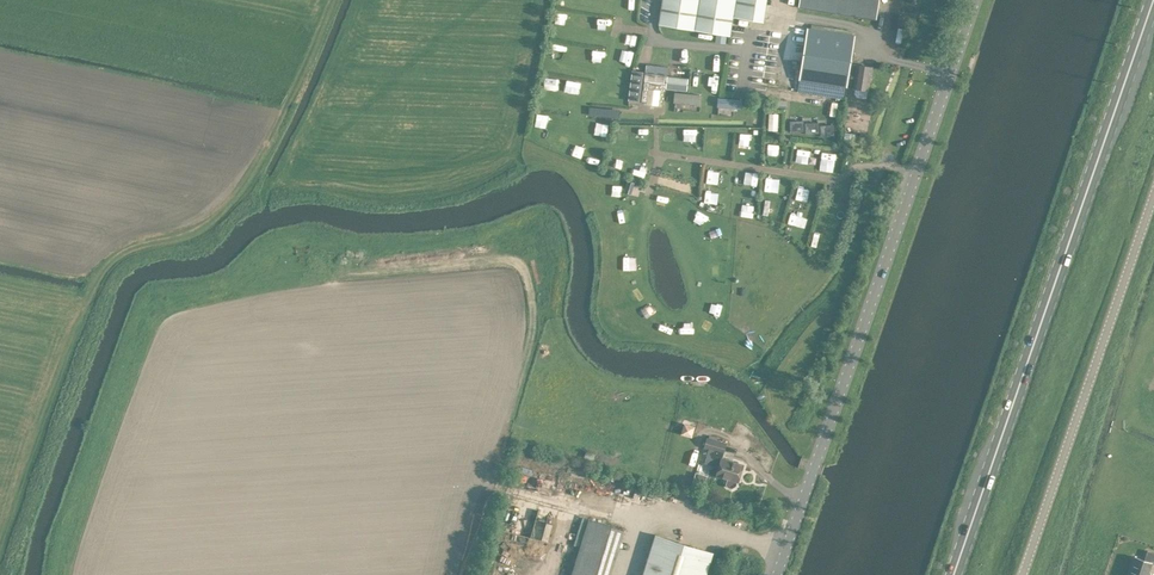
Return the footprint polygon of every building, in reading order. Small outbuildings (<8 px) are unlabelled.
[(659,23),(730,35),(731,23),(733,16),(762,21),(765,0),(663,0),(659,23)] [(798,6),(876,19),(879,0),(799,0),(798,6)] [(576,24),(586,26),(588,15),(578,13),(576,24)] [(594,29),(605,30),(606,17),(596,16),(594,29)] [(807,27),(797,90),(844,97),(846,86),(853,87),(853,92),(856,96),(865,97),(866,89),(868,89),(872,66),(857,64),(857,66),(849,65),(854,34),(851,34),(851,31),(811,24),(811,27),(807,27)] [(715,37),(714,41),(725,42),(726,35),(716,33),(715,37)] [(569,55),(580,57),(582,45),(571,44),(569,55)] [(588,58),(600,59),(600,47),(589,47),(588,58)] [(624,60),(620,75),(626,77),(630,62),(624,60)] [(663,103),(665,87),(687,89),(688,75),(667,73),(668,65),(646,62),(641,100),(663,103)] [(632,68),(629,98),(638,100),(642,69),(632,68)] [(542,85),(551,86),(553,75),(543,74),(542,85)] [(585,92),(587,81),(575,78),(573,89),(585,92)] [(616,83),(613,96),(620,98),(623,85),(616,83)] [(674,91),(673,102),(698,104),(700,93),(674,91)] [(718,97),(717,106),(741,108),(742,99),(718,97)] [(838,102),(828,100),(825,115),(835,117),(838,102)] [(768,111),(767,128),(777,128),(778,112),(768,111)] [(795,118),(795,130),(804,130),(805,118),(795,118)] [(824,134),(834,135),(835,123),(825,123),(824,134)] [(616,124),(615,137),(628,137),(628,125),(616,124)] [(636,137),(647,138),(647,126),(637,126),(636,137)] [(662,127),(661,139),(673,139),(673,127),(662,127)] [(683,128),(682,140),(692,141),(692,129),(683,128)] [(722,130),(708,129),(707,142),(722,142),(722,130)] [(736,131),(735,153),(750,154),(750,132),(736,131)] [(766,154),(777,154),(777,143),(765,143),(766,154)] [(623,170),(624,157),(613,155),(611,168),(623,170)] [(637,173),(645,173),(645,161),(637,161),(637,173)] [(688,173),(698,173),(698,162),(688,161),(688,173)] [(717,177),(717,166),(705,165),(705,177),(717,177)] [(765,175),(763,188),(775,190),(777,176),(765,175)] [(644,192),(645,182),(632,181),(631,191),(644,192)] [(700,198),(713,199),(715,184),(702,183),(700,198)] [(807,195),(807,183),(796,183),(795,195),(807,195)] [(773,212),(775,198),(763,196),(760,210),(773,212)] [(833,208),(821,206),(819,221),(831,222),(833,208)] [(789,224),(801,225),(802,213),(790,212),(789,224)] [(817,246),(821,231),(814,229),(810,243),(817,246)] [(693,425),(683,422),(681,432),(690,435),(693,425)] [(727,486),(731,487),(736,485),(737,480),(738,481),(743,464),(721,457),(726,442),(707,437),(704,447),(709,448),(704,462),(720,466),(717,474),(726,477),(724,481),(727,486)] [(586,451),(584,456),(593,459),(595,454),(586,451)] [(706,475),(695,472),(692,481),(703,485),(706,475)] [(624,529),(588,519),(571,574),(610,574),(624,529)] [(535,520),(530,533),(539,536),(544,524),(535,520)] [(655,534),(642,574),(705,574),(713,552),(655,534)] [(1153,563),(1153,553),(1149,551),(1146,560),(1136,557),(1130,574),(1149,574),(1153,563)] [(506,558),(504,564),(515,567),(517,562),(506,558)]
